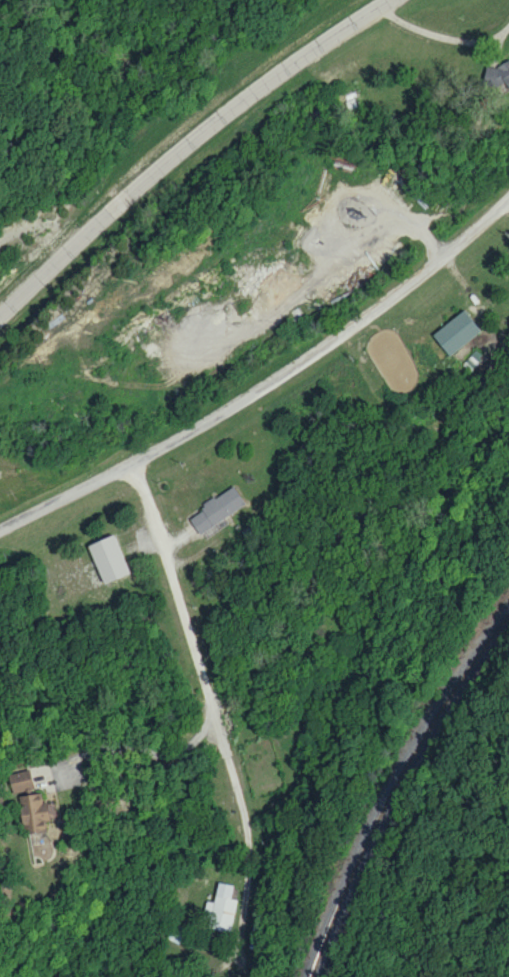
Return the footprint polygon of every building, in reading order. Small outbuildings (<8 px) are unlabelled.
[(491,88),(502,81),(507,88),(508,87),(508,58),(482,74),(491,88)] [(431,335),(449,356),(479,330),(462,309),(431,335)] [(187,516),(198,534),(244,504),(233,486),(187,516)] [(86,545),(102,584),(129,573),(113,533),(86,545)] [(12,791),(34,789),(32,771),(10,773),(12,791)] [(21,825),(30,824),(31,832),(47,830),(46,822),(48,822),(43,792),(26,795),(27,805),(18,806),(21,825)] [(233,886),(217,883),(213,903),(205,901),(202,918),(209,920),(207,929),(230,933),(236,900),(230,899),(233,886)]
